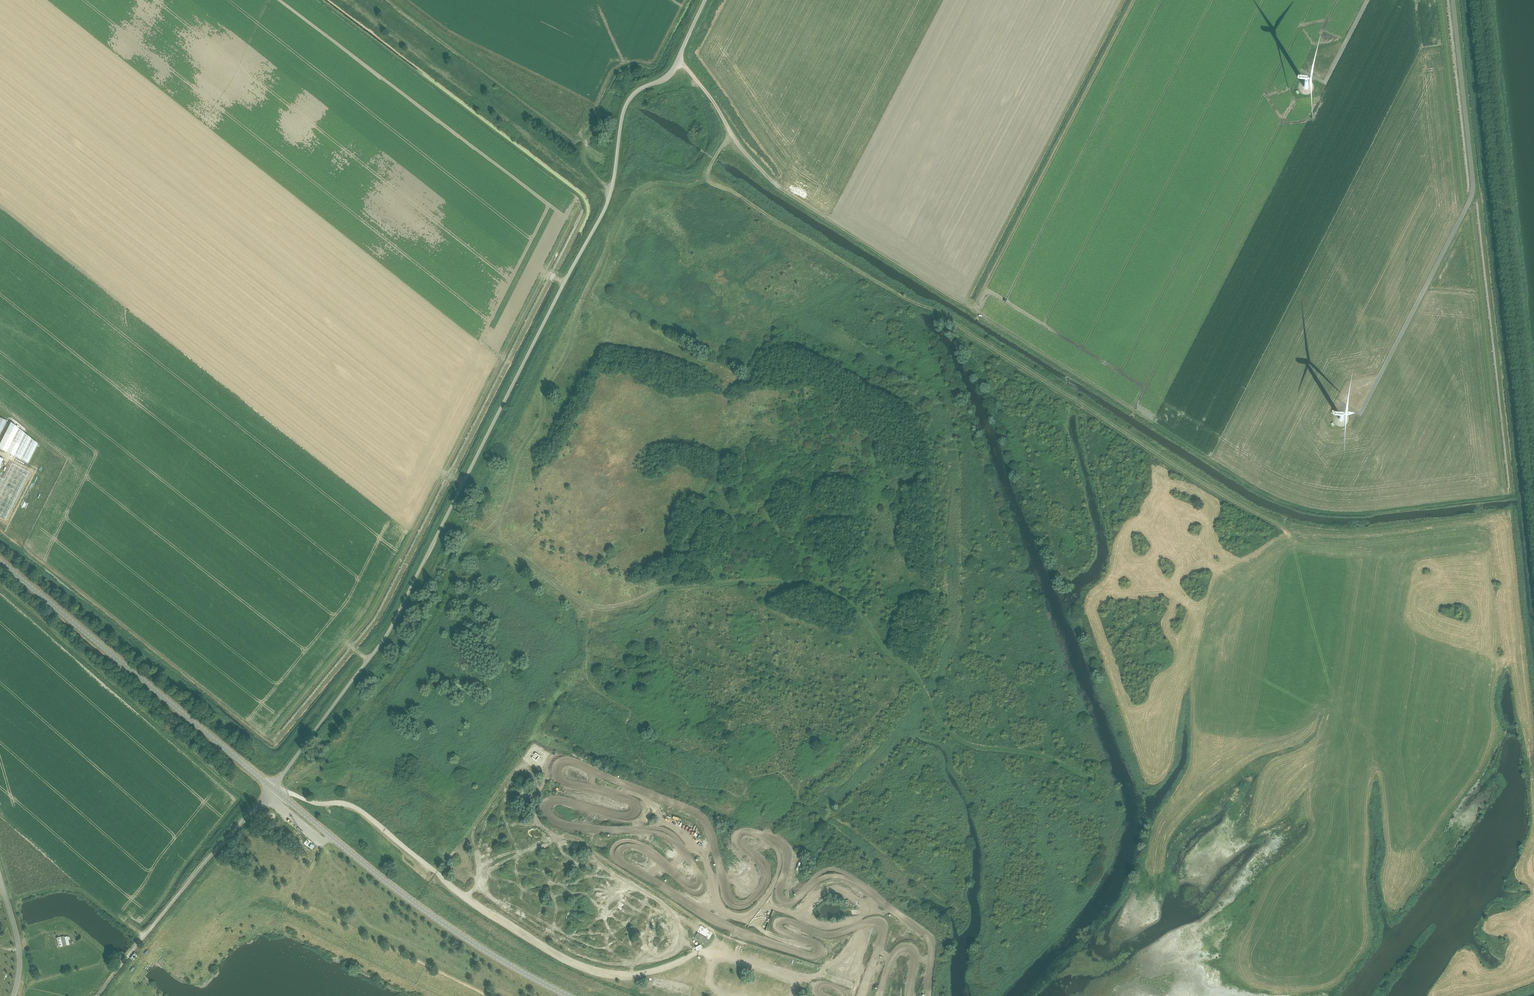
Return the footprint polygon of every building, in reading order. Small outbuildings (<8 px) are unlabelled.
[(0,443),(0,449),(6,453),(28,464),(38,444),(11,422),(5,433),(0,443)] [(698,934),(694,939),(704,945),(708,940),(698,934)] [(56,938),(58,947),(67,945),(66,945),(69,944),(67,936),(65,937),(64,936),(56,938)] [(128,958),(131,962),(137,957),(133,953),(128,958)]
